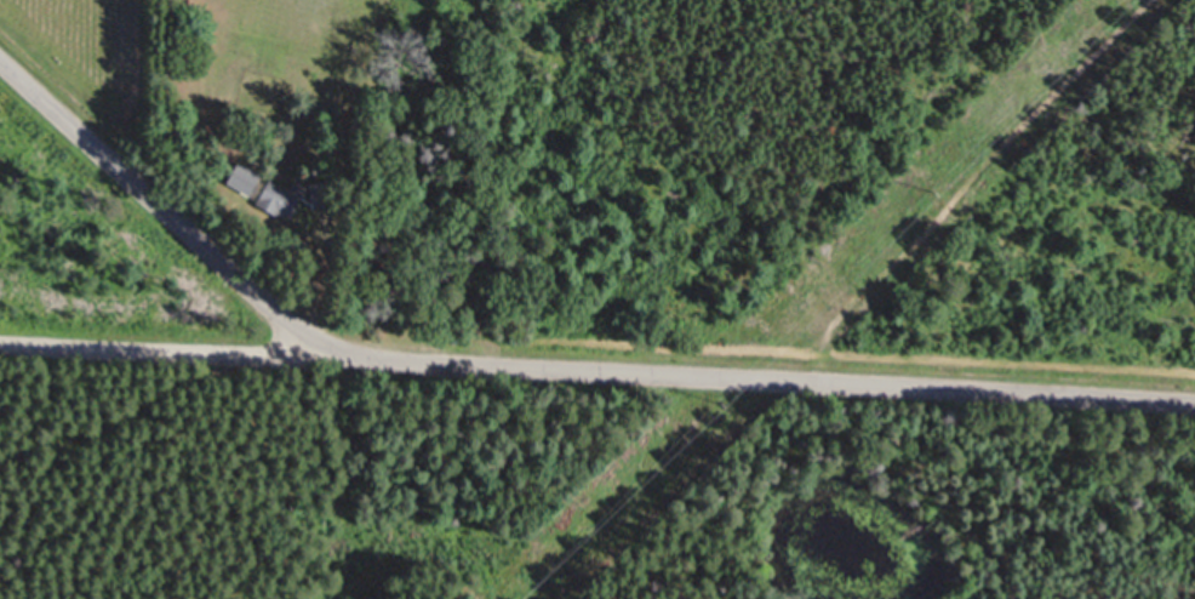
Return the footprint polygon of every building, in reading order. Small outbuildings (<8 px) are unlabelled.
[(310,187),(293,179),(289,187),(270,179),(258,206),(294,222),(310,187)]
